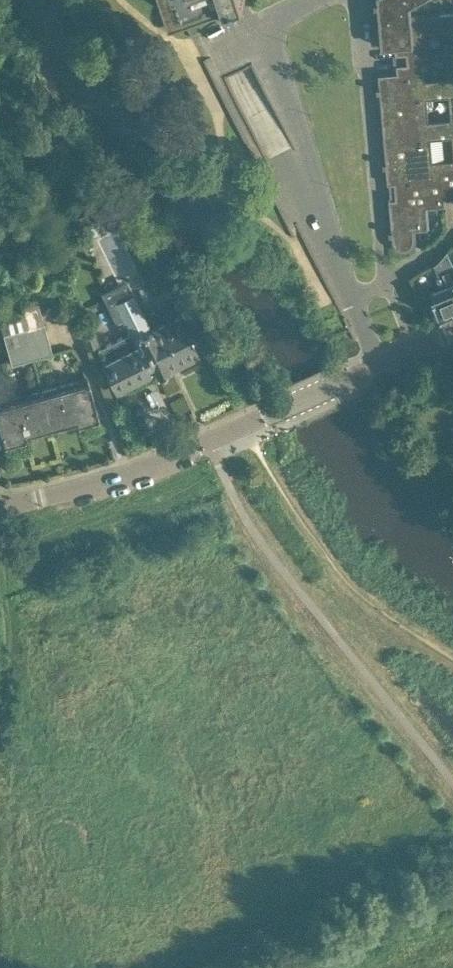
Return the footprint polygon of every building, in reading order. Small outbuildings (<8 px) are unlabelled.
[(163,15),(186,8),(189,7),(224,76),(239,68),(253,61),(222,1),(224,0),(158,0),(163,15)] [(379,20),(409,17),(409,4),(411,2),(416,0),(376,0),(379,20)] [(409,17),(379,20),(382,41),(383,47),(396,45),(396,54),(407,53),(407,59),(424,57),(430,57),(428,33),(452,30),(452,13),(409,17)] [(445,54),(448,78),(426,80),(424,57),(407,59),(408,63),(397,64),(398,72),(379,74),(380,87),(377,87),(378,91),(381,91),(382,102),(388,101),(388,102),(428,98),(449,96),(452,96),(452,53),(445,54)] [(449,96),(451,118),(430,120),(428,98),(388,102),(389,114),(383,114),(383,119),(380,119),(382,138),(385,138),(385,143),(392,142),(431,139),(452,137),(452,96),(449,96)] [(433,161),(431,139),(392,142),(393,154),(386,155),(386,156),(387,161),(384,162),(384,166),(387,166),(388,183),(395,183),(452,178),(452,159),(433,161)] [(395,183),(396,198),(391,198),(390,199),(392,229),(390,230),(390,234),(393,234),(393,238),(393,240),(394,242),(395,244),(397,246),(398,247),(400,248),(402,248),(404,248),(406,248),(408,248),(410,246),(412,245),(413,243),(414,241),(415,239),(415,237),(414,229),(429,228),(427,207),(446,205),(446,198),(452,198),(452,178),(395,183)] [(90,213),(76,220),(85,242),(99,235),(90,213)] [(432,291),(445,321),(452,317),(452,260),(449,251),(449,249),(442,258),(438,261),(435,263),(441,275),(438,277),(440,281),(443,280),(445,285),(432,291)] [(114,299),(128,326),(131,331),(151,372),(156,370),(158,375),(198,355),(191,340),(195,338),(190,328),(187,330),(179,314),(153,327),(134,289),(114,299)] [(0,312),(0,319),(13,364),(53,352),(41,310),(23,315),(20,306),(0,312)] [(91,319),(79,324),(88,348),(101,343),(91,319)] [(151,372),(131,331),(99,348),(105,359),(103,360),(117,389),(151,372)] [(99,417),(88,380),(65,386),(74,420),(76,419),(77,423),(99,417)] [(74,420),(65,386),(41,393),(51,426),(74,420)] [(51,426),(41,393),(18,399),(27,433),(51,426)] [(18,399),(0,404),(0,426),(5,443),(26,437),(25,434),(27,433),(18,399)]
